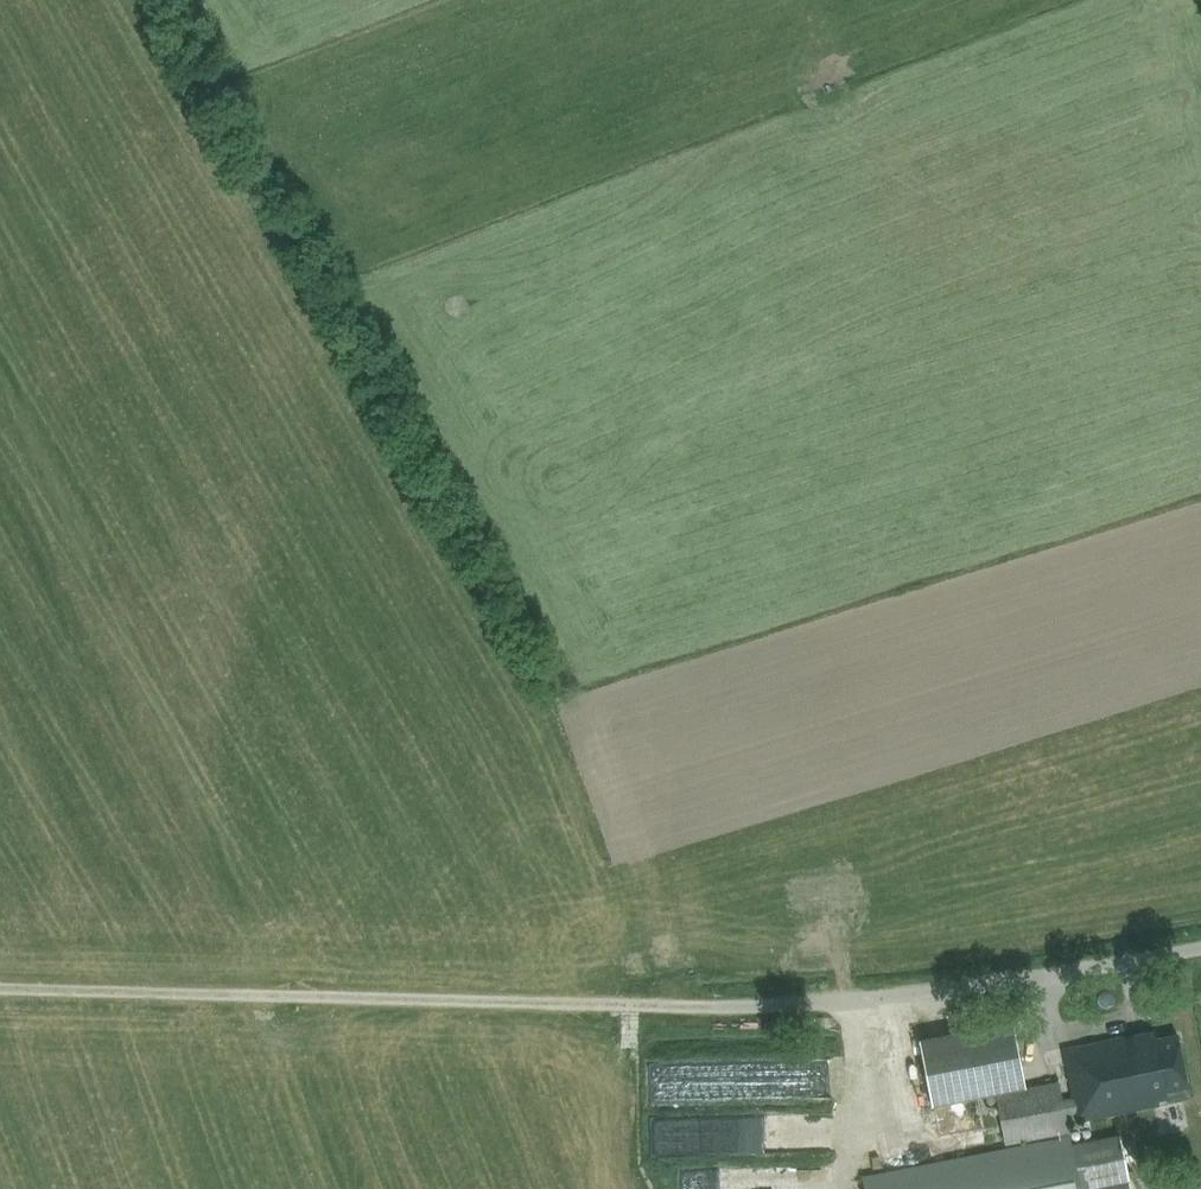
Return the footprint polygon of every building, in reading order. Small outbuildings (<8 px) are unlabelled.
[(1010,1020),(917,1038),(930,1105),(1023,1086),(1010,1020)] [(1153,1031),(1062,1050),(1072,1097),(1061,1100),(1058,1083),(995,1096),(1006,1145),(1068,1132),(1065,1118),(1076,1115),(1077,1121),(1190,1097),(1176,1034),(1155,1039),(1153,1031)] [(1071,1145),(1069,1139),(930,1167),(862,1180),(864,1188),(1131,1188),(1129,1179),(1120,1135),(1071,1145)] [(680,1171),(680,1188),(810,1188),(810,1169),(787,1169),(787,1172),(680,1171)]
